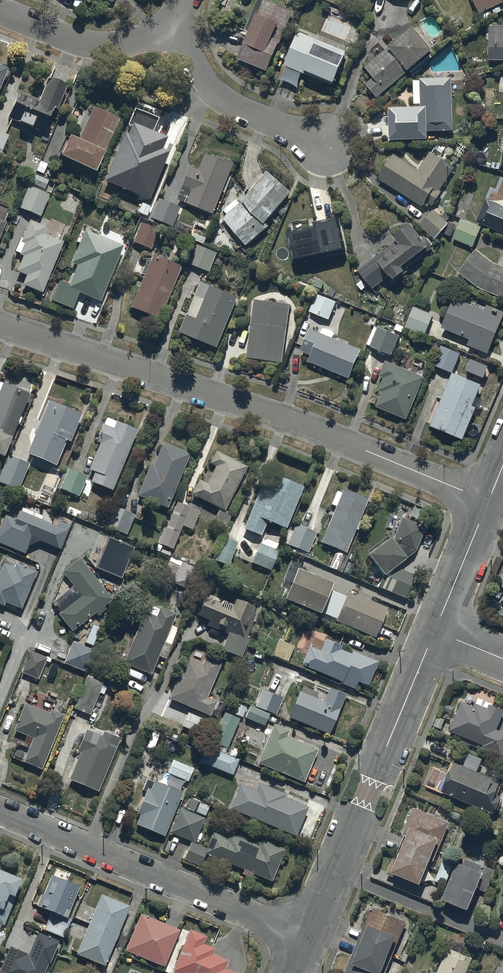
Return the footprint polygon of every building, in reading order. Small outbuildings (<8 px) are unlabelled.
[(291,11),(264,0),(256,0),(244,30),(248,31),(237,60),(266,71),(291,11)] [(479,13),(502,2),(502,0),(473,0),(479,13)] [(488,25),(488,59),(502,59),(502,25),(488,25)] [(377,98),(432,51),(411,26),(363,68),(372,78),(364,84),(377,98)] [(346,50),(297,30),(283,65),(332,85),(346,50)] [(0,63),(0,90),(10,67),(0,63)] [(420,103),(420,107),(388,108),(389,141),(426,140),(426,131),(453,130),(451,77),(419,78),(419,80),(413,80),(413,103),(420,103)] [(48,78),(40,100),(19,92),(9,118),(20,122),(19,123),(33,129),(33,127),(44,131),(53,107),(58,109),(67,86),(48,78)] [(96,170),(120,116),(94,104),(79,138),(71,134),(62,154),(96,170)] [(128,134),(124,133),(105,180),(150,198),(169,150),(162,147),(167,136),(153,131),(159,117),(136,108),(130,123),(132,124),(128,134)] [(0,131),(0,154),(2,155),(10,135),(0,131)] [(418,170),(392,154),(376,179),(422,208),(425,203),(432,207),(441,193),(439,192),(454,168),(429,152),(418,170)] [(177,200),(212,214),(233,162),(217,155),(216,158),(205,153),(198,170),(190,167),(177,200)] [(268,173),(240,203),(235,199),(223,210),(227,215),(222,219),(246,246),(269,226),(266,223),(276,212),(282,216),(287,211),(281,205),(291,194),(268,173)] [(40,217),(49,195),(29,186),(20,208),(40,217)] [(181,206),(159,197),(151,217),(173,227),(181,206)] [(486,199),(476,222),(502,234),(502,206),(486,199)] [(151,206),(142,202),(139,212),(147,216),(151,206)] [(449,223),(432,209),(418,226),(434,240),(449,223)] [(339,216),(312,222),(313,225),(286,232),(293,263),(347,250),(339,216)] [(481,226),(460,218),(453,240),(473,247),(481,226)] [(47,226),(30,219),(22,238),(21,237),(15,251),(20,253),(19,254),(23,256),(17,271),(26,275),(23,284),(43,292),(63,241),(44,234),(47,226)] [(160,229),(142,222),(134,242),(151,249),(160,229)] [(368,285),(371,289),(388,276),(389,278),(390,277),(393,281),(406,271),(404,268),(431,249),(428,245),(430,244),(425,237),(422,240),(410,224),(392,238),(395,242),(357,270),(363,278),(355,284),(360,290),(368,285)] [(123,245),(85,229),(84,231),(81,230),(76,241),(80,242),(71,263),(77,265),(69,284),(60,281),(52,300),(72,308),(79,292),(100,301),(123,245)] [(217,252),(198,244),(190,263),(209,271),(217,252)] [(458,272),(478,287),(502,298),(502,267),(493,262),(475,249),(458,272)] [(183,266),(154,254),(132,307),(160,319),(183,266)] [(238,297),(201,281),(180,332),(217,347),(238,297)] [(335,301),(316,293),(308,311),(328,319),(335,301)] [(467,345),(486,353),(502,313),(502,310),(486,303),(485,307),(477,303),(475,307),(453,298),(441,328),(469,339),(467,345)] [(290,304),(254,299),(246,358),(282,363),(290,304)] [(432,314),(413,306),(405,326),(424,334),(432,314)] [(320,332),(309,327),(299,350),(310,355),(308,361),(348,378),(360,350),(332,338),(334,332),(322,327),(320,332)] [(377,327),(369,346),(391,355),(398,336),(377,327)] [(462,352),(442,344),(434,364),(454,372),(462,352)] [(488,366),(469,360),(465,370),(484,378),(488,366)] [(423,377),(385,361),(378,376),(383,378),(378,390),(382,392),(376,407),(406,420),(423,377)] [(481,385),(451,373),(430,426),(462,439),(476,408),(472,406),(481,384),(481,385)] [(30,394),(1,382),(0,384),(0,454),(4,456),(30,394)] [(82,414),(49,400),(28,453),(56,465),(66,440),(71,442),(82,414)] [(113,490),(137,429),(107,417),(97,442),(100,443),(89,470),(95,472),(91,481),(113,490)] [(168,508),(191,454),(164,443),(156,464),(152,463),(139,496),(168,508)] [(199,480),(192,494),(220,508),(214,520),(226,526),(232,514),(225,510),(247,466),(217,451),(211,463),(216,465),(207,483),(199,480)] [(10,454),(0,477),(0,481),(19,490),(30,463),(10,454)] [(66,467),(58,487),(79,496),(87,477),(66,467)] [(288,529),(304,486),(267,472),(245,529),(262,535),(268,521),(288,529)] [(346,552),(368,498),(344,488),(342,493),(337,491),(332,504),(336,506),(321,542),(346,552)] [(171,515),(170,515),(155,550),(160,551),(162,545),(173,550),(182,528),(192,532),(200,513),(176,503),(171,515)] [(111,508),(104,527),(127,537),(135,517),(111,508)] [(0,527),(0,544),(24,554),(28,547),(39,542),(60,550),(71,526),(59,521),(57,526),(20,512),(16,521),(5,516),(0,527)] [(406,559),(406,558),(416,551),(426,527),(402,517),(393,541),(391,539),(368,556),(382,575),(378,586),(407,598),(417,576),(396,567),(406,559)] [(317,533),(296,524),(294,530),(290,529),(284,543),(309,553),(317,533)] [(96,568),(122,578),(135,547),(110,537),(96,568)] [(229,566),(237,542),(225,538),(216,561),(229,566)] [(260,543),(251,562),(271,570),(279,551),(260,543)] [(199,568),(170,557),(163,574),(175,579),(173,583),(191,590),(199,568)] [(62,572),(74,586),(54,601),(62,611),(59,614),(72,631),(96,612),(98,615),(106,609),(103,606),(112,599),(80,558),(62,572)] [(4,563),(0,573),(0,604),(5,606),(7,602),(22,609),(38,572),(16,563),(14,567),(4,563)] [(389,607),(372,599),(374,595),(360,589),(358,593),(351,590),(348,596),(331,588),(334,583),(299,567),(286,599),(321,614),(323,611),(337,617),(336,619),(376,637),(389,607)] [(205,598),(198,615),(210,620),(208,625),(229,633),(223,648),(243,657),(250,639),(247,637),(257,613),(253,611),(255,607),(237,599),(234,605),(222,600),(220,605),(205,598)] [(148,613),(145,612),(123,663),(151,674),(158,656),(166,659),(172,644),(165,641),(177,614),(161,607),(161,609),(151,605),(148,613)] [(310,646),(302,665),(342,681),(341,683),(356,689),(359,681),(369,686),(379,662),(353,651),(352,654),(341,649),(343,646),(326,639),(321,651),(310,646)] [(294,646),(279,640),(273,656),(288,661),(294,646)] [(95,650),(73,642),(65,663),(87,672),(95,650)] [(47,658),(31,651),(23,672),(39,678),(47,658)] [(204,663),(187,656),(169,698),(211,715),(217,701),(208,697),(221,664),(206,658),(204,663)] [(94,677),(88,674),(75,708),(91,714),(104,683),(93,679),(94,677)] [(347,695),(331,689),(325,702),(317,698),(320,692),(304,685),(290,718),(331,735),(347,695)] [(262,691),(256,707),(277,715),(283,699),(262,691)] [(449,733),(482,746),(480,752),(501,760),(502,754),(502,734),(495,731),(502,712),(490,707),(491,704),(477,699),(473,707),(461,702),(449,733)] [(33,738),(23,762),(42,770),(64,714),(52,709),(50,714),(25,704),(14,731),(33,738)] [(238,704),(233,713),(243,718),(247,708),(238,704)] [(264,725),(269,714),(251,706),(247,718),(264,725)] [(210,721),(188,712),(183,726),(204,735),(210,721)] [(226,712),(213,741),(229,748),(242,719),(226,712)] [(257,765),(304,784),(318,750),(287,737),(289,732),(273,726),(257,765)] [(99,792),(121,737),(105,731),(103,735),(87,729),(78,751),(81,752),(70,780),(99,792)] [(243,751),(233,747),(230,755),(240,759),(243,751)] [(233,776),(240,760),(210,748),(203,764),(233,776)] [(468,754),(462,767),(454,763),(441,793),(494,815),(502,796),(496,794),(500,783),(476,773),(481,760),(468,754)] [(173,760),(168,773),(188,782),(193,769),(173,760)] [(165,837),(183,793),(148,780),(144,791),(147,792),(138,814),(141,815),(137,826),(165,837)] [(241,784),(231,809),(296,837),(309,808),(285,798),(287,794),(260,782),(257,790),(241,784)] [(205,818),(181,808),(171,832),(195,843),(205,818)] [(430,860),(433,861),(449,823),(412,808),(401,835),(404,836),(395,859),(392,858),(385,875),(418,888),(430,860)] [(213,833),(207,848),(191,842),(184,860),(201,866),(206,855),(273,882),(286,849),(262,840),(259,846),(231,834),(229,839),(213,833)] [(462,864),(457,862),(441,899),(466,910),(476,888),(485,892),(494,871),(465,858),(462,864)] [(0,869),(0,929),(1,925),(4,926),(24,879),(0,869)] [(80,887),(52,875),(43,895),(41,894),(36,906),(51,913),(44,929),(64,938),(72,919),(67,917),(80,887)] [(106,966),(131,906),(102,894),(95,909),(80,903),(75,917),(91,923),(78,954),(106,966)] [(371,909),(345,972),(386,972),(406,924),(371,909)] [(142,913),(126,950),(164,967),(180,930),(142,913)] [(190,930),(173,971),(176,972),(238,972),(225,968),(228,960),(214,954),(216,949),(204,944),(207,937),(190,930)] [(39,933),(30,955),(9,947),(0,970),(0,972),(44,972),(48,964),(50,964),(59,941),(39,933)] [(472,958),(446,948),(436,972),(466,972),(472,958)]
